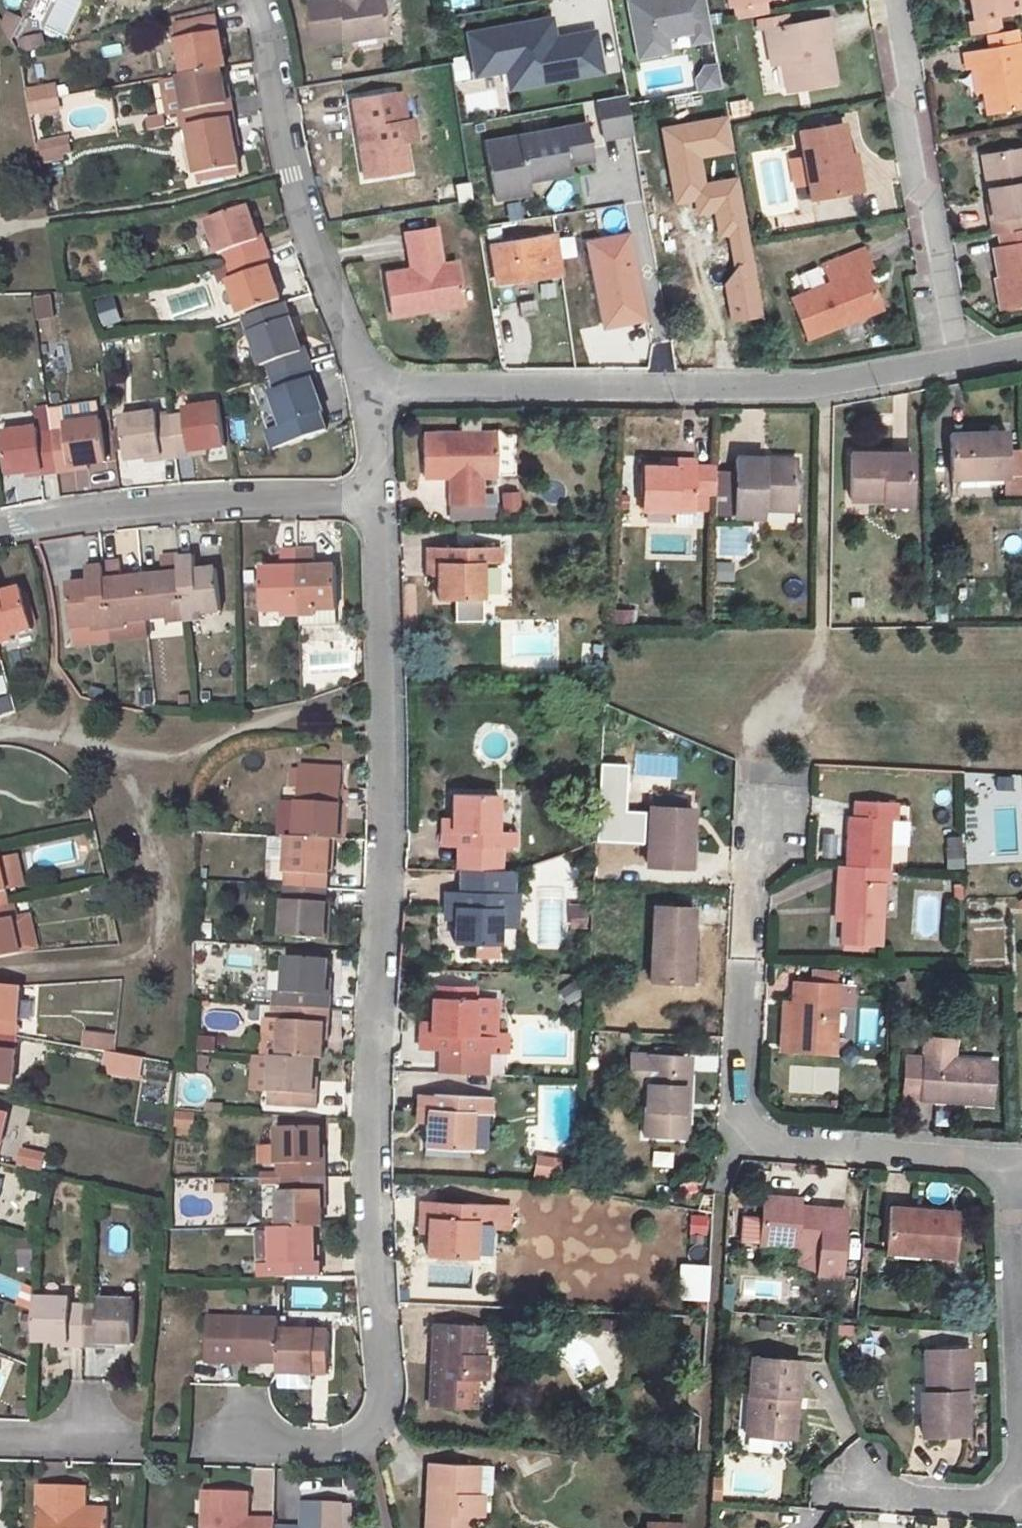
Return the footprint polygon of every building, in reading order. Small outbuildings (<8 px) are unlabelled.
[(308,2),(315,44),(386,34),(382,0),(320,0),(308,2)] [(705,0),(625,0),(637,61),(714,46),(705,0)] [(971,19),(994,15),(1008,12),(1008,11),(1021,9),(1021,0),(968,0),(971,19)] [(735,20),(763,14),(761,1),(732,6),(735,20)] [(969,34),(997,29),(994,15),(971,19),(966,20),(969,34)] [(216,17),(173,25),(182,75),(220,68),(225,67),(216,17)] [(765,32),(787,28),(785,17),(757,21),(758,33),(765,32)] [(765,32),(771,66),(782,63),(788,93),(836,84),(830,52),(821,54),(819,39),(828,37),(831,37),(827,19),(787,28),(765,32)] [(405,22),(390,24),(392,45),(408,44),(405,22)] [(988,49),(1017,44),(1014,31),(986,36),(988,49)] [(830,52),(828,37),(819,39),(821,54),(830,52)] [(994,113),(1021,108),(1021,43),(1017,44),(988,49),(963,54),(966,71),(970,71),(973,85),(988,82),(994,113)] [(502,52),(507,119),(584,113),(578,46),(502,52)] [(450,60),(456,81),(470,77),(464,56),(450,60)] [(695,65),(697,92),(720,90),(718,63),(695,65)] [(220,68),(182,75),(158,80),(164,114),(173,112),(176,127),(186,125),(228,117),(234,116),(231,102),(226,102),(220,68)] [(994,113),(988,82),(973,85),(975,96),(983,94),(986,115),(994,113)] [(28,114),(59,111),(57,83),(26,86),(28,114)] [(395,91),(351,98),(353,113),(357,112),(363,146),(358,147),(363,178),(408,171),(403,142),(415,140),(411,118),(400,119),(395,91)] [(598,101),(603,139),(632,135),(627,97),(598,101)] [(727,103),(730,118),(749,116),(747,100),(727,103)] [(237,165),(228,117),(186,125),(195,174),(237,165)] [(586,151),(584,117),(551,119),(553,153),(586,151)] [(161,130),(159,123),(142,126),(143,133),(161,130)] [(808,186),(811,201),(850,194),(844,159),(849,158),(843,126),(799,134),(804,161),(808,186)] [(70,147),(68,140),(39,145),(40,153),(70,147)] [(40,153),(41,160),(71,155),(70,147),(40,153)] [(992,222),(1019,217),(1021,217),(1021,149),(980,157),(992,222)] [(844,159),(850,194),(861,192),(854,157),(849,158),(844,159)] [(791,163),(796,189),(808,186),(804,161),(791,163)] [(691,168),(664,172),(668,198),(695,193),(691,168)] [(718,204),(741,200),(737,180),(715,184),(718,204)] [(223,250),(228,264),(268,250),(264,236),(258,237),(246,205),(206,218),(217,252),(223,250)] [(992,236),(1021,231),(1019,217),(992,222),(989,222),(992,236)] [(404,231),(407,257),(438,252),(433,226),(404,231)] [(1003,310),(1021,306),(1021,231),(998,236),(1000,248),(992,250),(1003,310)] [(561,275),(555,236),(490,246),(496,285),(561,275)] [(280,299),(268,267),(274,265),(268,250),(228,264),(233,279),(227,281),(239,315),(280,299)] [(832,285),(794,300),(809,339),(843,326),(840,320),(880,304),(868,272),(874,270),(866,251),(825,267),(832,285)] [(438,252),(407,257),(409,270),(440,264),(438,252)] [(382,274),(390,315),(461,304),(454,262),(440,264),(409,270),(382,274)] [(115,298),(96,301),(101,326),(119,323),(115,298)] [(843,326),(883,310),(880,304),(840,320),(843,326)] [(265,364),(270,377),(312,363),(306,348),(301,350),(289,318),(248,332),(260,365),(265,364)] [(312,363),(270,377),(275,391),(270,393),(281,425),(267,431),(272,448),(325,430),(318,413),(322,411),(310,379),(317,376),(312,363)] [(265,389),(254,393),(266,426),(277,422),(265,389)] [(170,415),(176,458),(190,455),(190,451),(225,446),(219,403),(184,409),(185,413),(170,415)] [(154,412),(119,417),(125,459),(160,455),(161,460),(176,458),(170,415),(155,417),(154,412)] [(66,428),(51,431),(57,474),(71,471),(70,466),(107,461),(99,418),(65,424),(66,428)] [(51,431),(36,433),(35,428),(1,432),(6,475),(41,470),(42,476),(57,474),(51,431)] [(1005,450),(1004,432),(949,434),(950,477),(1003,474),(1006,474),(1005,450)] [(449,476),(479,476),(494,476),(494,433),(422,433),(422,476),(449,476)] [(1006,474),(1003,474),(1004,493),(1021,493),(1021,449),(1005,450),(1006,474)] [(850,453),(850,499),(909,499),(910,453),(850,453)] [(734,457),(732,516),(761,517),(762,502),(793,504),(794,459),(734,457)] [(639,508),(671,511),(671,524),(689,525),(689,512),(704,511),(704,494),(713,495),(714,466),(693,466),(693,461),(677,460),(676,465),(639,464),(639,508)] [(90,490),(118,486),(115,463),(87,466),(90,490)] [(449,476),(449,487),(479,487),(479,476),(449,476)] [(479,487),(449,487),(450,521),(479,520),(479,504),(492,504),(493,494),(479,494),(479,487)] [(502,511),(518,510),(517,493),(500,494),(502,511)] [(479,504),(479,520),(492,520),(492,504),(479,504)] [(794,525),(795,515),(767,514),(766,525),(794,525)] [(718,555),(745,555),(745,528),(718,528),(718,555)] [(499,545),(441,546),(441,561),(436,561),(436,599),(481,598),(481,561),(499,561),(499,545)] [(425,546),(425,574),(436,574),(436,561),(441,561),(441,546),(425,546)] [(297,549),(298,615),(315,614),(315,608),(336,608),(335,567),(314,566),(314,548),(297,549)] [(280,567),(260,568),(261,611),(281,610),(282,615),(298,615),(297,549),(279,549),(280,567)] [(177,555),(184,620),(200,618),(200,613),(220,612),(215,569),(195,570),(193,554),(177,555)] [(166,616),(167,622),(184,620),(177,555),(160,556),(162,574),(141,575),(146,619),(166,616)] [(144,619),(146,619),(141,575),(120,578),(119,561),(102,563),(109,627),(112,627),(125,625),(125,621),(144,619)] [(86,581),(67,582),(70,627),(92,624),(92,629),(109,627),(102,563),(84,564),(86,581)] [(715,563),(715,582),(732,582),(733,564),(715,563)] [(488,566),(488,601),(507,601),(507,583),(494,583),(494,566),(488,566)] [(11,634),(32,628),(21,586),(0,591),(0,590),(0,643),(13,640),(11,634)] [(113,641),(147,638),(144,619),(125,621),(125,625),(112,627),(113,641)] [(9,693),(3,674),(0,675),(0,695),(9,693)] [(337,838),(341,767),(298,765),(293,835),(329,837),(337,838)] [(452,793),(452,818),(452,831),(457,832),(457,846),(499,846),(514,846),(514,831),(497,830),(497,794),(452,793)] [(848,816),(845,866),(877,867),(888,868),(890,821),(895,821),(896,805),(855,802),(854,816),(848,816)] [(648,806),(645,865),(688,867),(691,809),(648,806)] [(452,831),(452,818),(441,818),(441,845),(457,846),(457,832),(452,831)] [(329,837),(293,835),(286,835),(283,885),(326,888),(329,837)] [(945,839),(947,870),(962,869),(960,838),(945,839)] [(457,846),(457,864),(499,865),(499,846),(457,846)] [(845,866),(837,866),(835,920),(843,921),(845,866)] [(843,921),(842,943),(845,943),(865,944),(876,945),(879,945),(881,883),(876,883),(877,867),(845,866),(843,921)] [(887,883),(888,868),(877,867),(876,883),(881,883),(887,883)] [(453,906),(453,919),(453,944),(478,944),(478,957),(498,957),(498,928),(499,907),(516,908),(516,892),(509,892),(509,869),(459,868),(460,891),(460,905),(453,906)] [(326,888),(283,885),(280,934),(323,937),(326,888)] [(453,906),(460,905),(460,891),(443,890),(442,919),(453,919),(453,906)] [(0,906),(0,957),(19,953),(8,904),(0,906)] [(689,983),(692,906),(652,904),(649,981),(689,983)] [(588,905),(575,905),(574,927),(587,928),(588,905)] [(498,928),(515,928),(516,908),(499,907),(498,928)] [(225,951),(223,969),(254,972),(256,954),(225,951)] [(285,1006),(329,1008),(329,993),(324,993),(326,960),(283,956),(281,990),(286,990),(285,1006)] [(833,1052),(835,1006),(849,1007),(850,986),(836,986),(795,983),(793,983),(792,1005),(790,1050),(833,1052)] [(15,1036),(19,986),(0,985),(0,1035),(15,1036)] [(473,988),(426,987),(426,996),(430,996),(473,998),(473,988)] [(428,1021),(428,1033),(434,1034),(433,1049),(491,1051),(491,1047),(498,1047),(498,1052),(506,1053),(507,1034),(491,1034),(492,1019),(474,1018),(475,998),(473,998),(430,996),(428,1021)] [(492,1019),(493,998),(475,998),(474,1018),(492,1019)] [(790,1050),(792,1005),(781,1004),(779,1049),(790,1050)] [(329,1008),(285,1006),(284,1020),(280,1020),(277,1055),(313,1058),(321,1058),(322,1022),(328,1023),(329,1008)] [(434,1034),(428,1033),(428,1021),(419,1020),(417,1048),(433,1049),(434,1034)] [(83,1030),(81,1047),(112,1051),(114,1034),(83,1030)] [(12,1085),(15,1036),(0,1035),(0,1084),(12,1085)] [(923,1056),(920,1094),(967,1097),(966,1102),(990,1103),(993,1062),(954,1059),(955,1040),(925,1037),(923,1056)] [(139,1080),(143,1056),(104,1050),(100,1074),(139,1080)] [(682,1109),(683,1088),(685,1055),(630,1052),(628,1085),(645,1086),(643,1136),(685,1138),(686,1109),(682,1109)] [(313,1058),(277,1055),(270,1055),(268,1089),(272,1090),(271,1105),(315,1109),(315,1094),(311,1093),(313,1058)] [(907,1055),(903,1098),(920,1100),(920,1094),(923,1056),(907,1055)] [(426,1121),(426,1108),(432,1108),(432,1094),(417,1093),(416,1120),(426,1121)] [(469,1150),(471,1112),(489,1113),(490,1097),(432,1094),(432,1108),(426,1108),(426,1121),(424,1146),(469,1150)] [(191,1135),(193,1112),(176,1110),(174,1133),(191,1135)] [(318,1126),(275,1126),(276,1161),(281,1162),(281,1176),(324,1176),(324,1161),(319,1161),(318,1126)] [(258,1164),(272,1163),(270,1144),(257,1145),(258,1164)] [(15,1162),(39,1167),(42,1153),(18,1149),(15,1162)] [(651,1167),(672,1169),(674,1153),(652,1151),(651,1167)] [(533,1181),(558,1182),(559,1157),(534,1156),(533,1181)] [(313,1226),(321,1226),(320,1191),(325,1191),(324,1176),(281,1176),(282,1192),(276,1192),(277,1227),(313,1226)] [(763,1196),(759,1243),(820,1248),(818,1273),(840,1274),(845,1210),(798,1206),(799,1198),(763,1196)] [(419,1201),(417,1229),(428,1230),(428,1217),(435,1217),(435,1202),(419,1201)] [(428,1217),(428,1230),(427,1255),(471,1257),(474,1219),(492,1221),(492,1205),(435,1202),(435,1217),(428,1217)] [(890,1245),(889,1256),(915,1259),(916,1253),(952,1254),(955,1211),(889,1207),(885,1245),(890,1245)] [(688,1214),(688,1234),(708,1234),(708,1214),(688,1214)] [(313,1226),(277,1227),(269,1227),(270,1231),(256,1231),(256,1264),(276,1263),(276,1277),(320,1276),(319,1261),(314,1261),(313,1226)] [(19,1266),(30,1267),(31,1249),(19,1249),(19,1266)] [(256,1264),(257,1277),(276,1277),(276,1263),(256,1264)] [(30,1281),(30,1267),(19,1266),(18,1281),(30,1281)] [(21,1282),(0,1273),(0,1295),(13,1301),(21,1282)] [(69,1303),(69,1298),(34,1298),(33,1342),(67,1342),(67,1347),(83,1348),(84,1304),(69,1303)] [(99,1299),(99,1304),(84,1304),(83,1348),(97,1349),(97,1343),(133,1343),(133,1300),(99,1299)] [(192,1359),(227,1361),(278,1363),(278,1329),(278,1320),(196,1317),(192,1359)] [(477,1354),(478,1325),(432,1323),(431,1339),(435,1340),(434,1373),(429,1373),(428,1405),(474,1407),(475,1377),(487,1379),(488,1355),(477,1354)] [(277,1372),(326,1373),(328,1331),(278,1329),(278,1363),(277,1372)] [(925,1392),(920,1392),(921,1436),(965,1434),(964,1393),(969,1393),(968,1348),(932,1349),(934,1391),(925,1392)] [(932,1349),(924,1349),(925,1392),(934,1391),(932,1349)] [(756,1394),(753,1434),(792,1437),(798,1361),(752,1357),(748,1393),(756,1394)] [(277,1373),(277,1385),(309,1385),(309,1374),(277,1373)] [(756,1394),(748,1393),(745,1433),(753,1434),(756,1394)] [(424,1527),(469,1527),(469,1516),(481,1516),(483,1493),(471,1493),(473,1463),(427,1461),(427,1478),(431,1479),(430,1511),(424,1511),(424,1527)] [(84,1507),(74,1507),(75,1487),(37,1486),(36,1527),(108,1527),(108,1508),(84,1507)] [(85,1487),(75,1487),(74,1507),(84,1507),(85,1487)] [(245,1518),(246,1491),(204,1491),(203,1527),(245,1527),(245,1518)] [(302,1527),(344,1527),(345,1502),(303,1500),(302,1527)] [(258,1518),(245,1518),(245,1527),(257,1527),(258,1518)] [(274,1527),(274,1518),(258,1518),(257,1527),(274,1527)] [(645,1527),(682,1527),(682,1522),(645,1520),(645,1527)]
